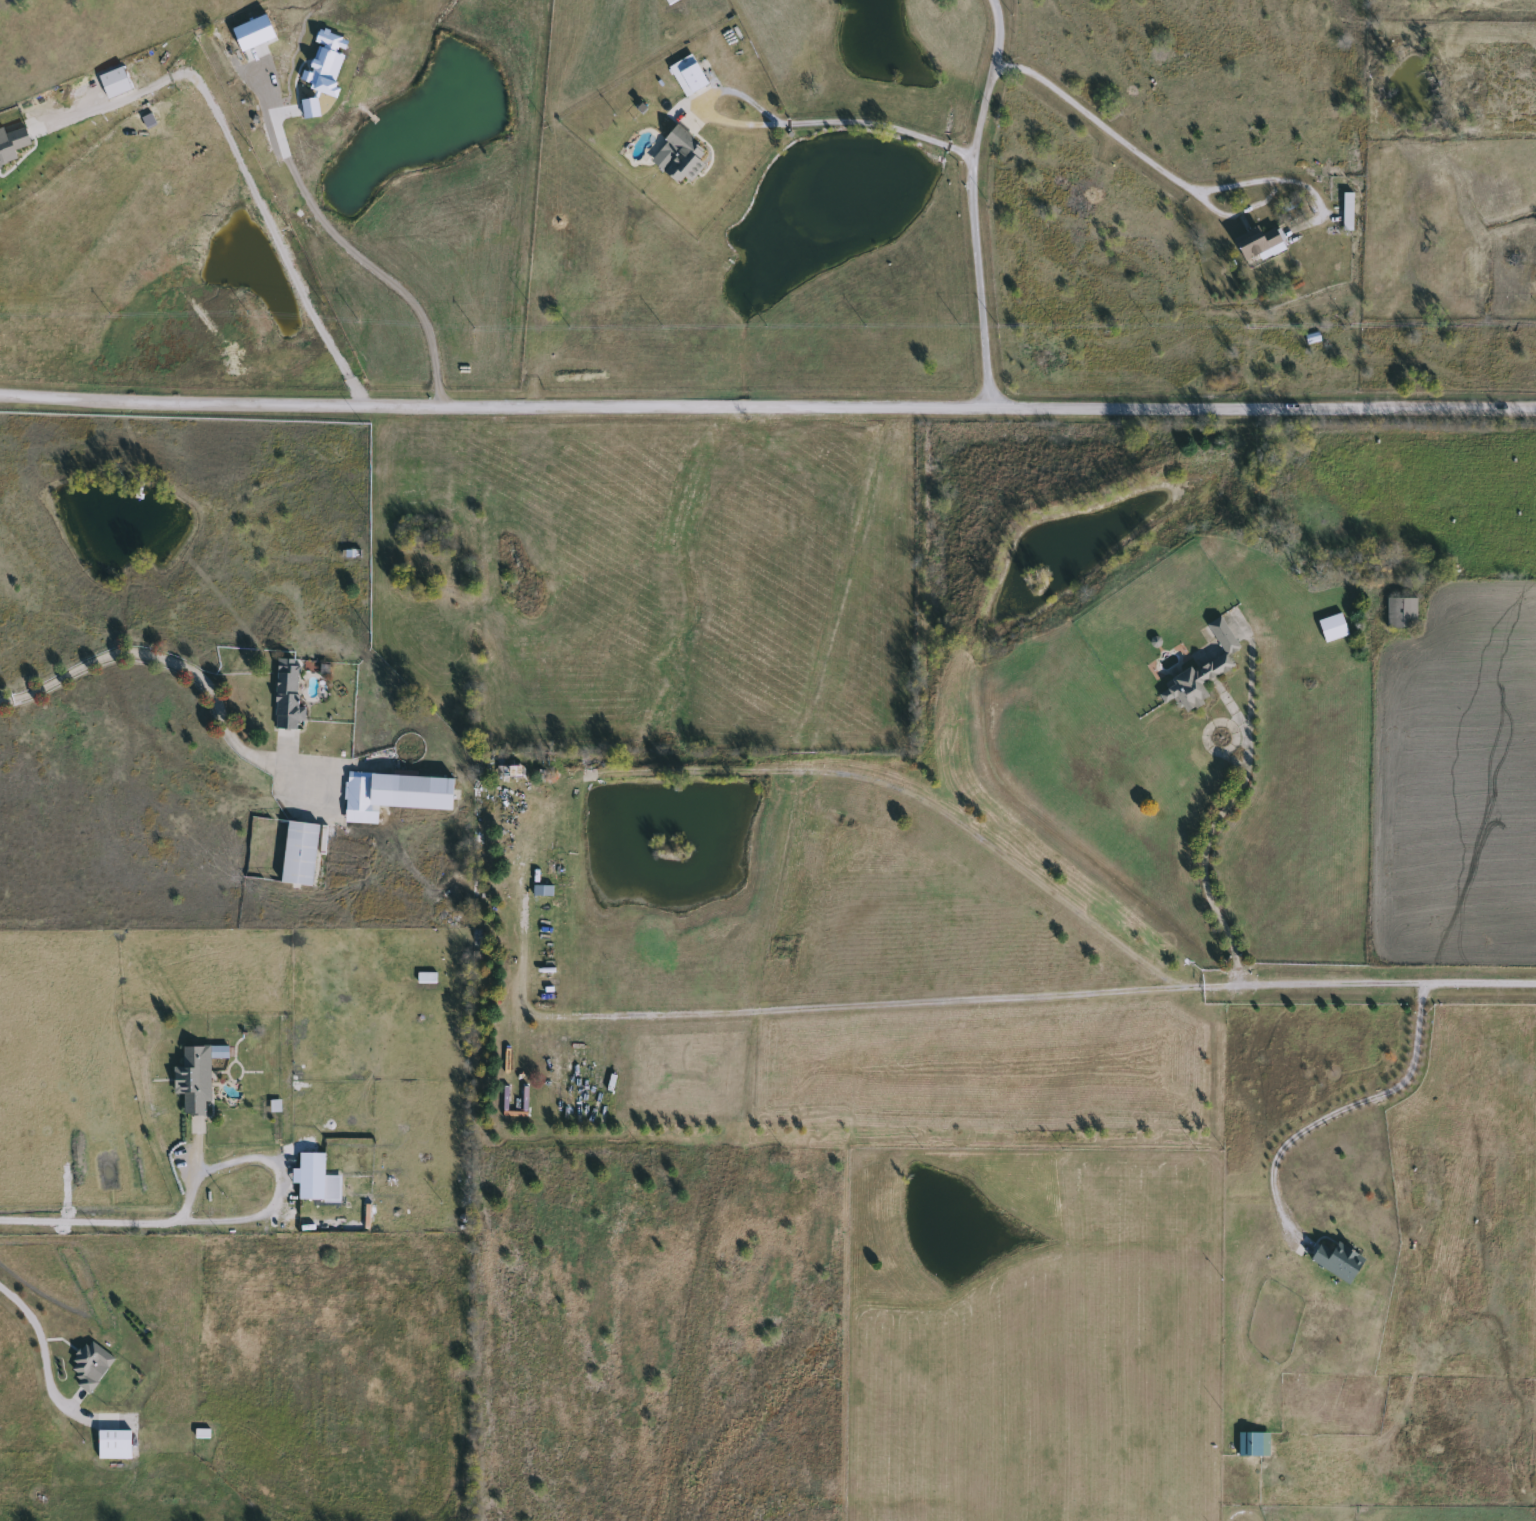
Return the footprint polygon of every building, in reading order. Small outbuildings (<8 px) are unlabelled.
[(667,67),(689,54),(707,85),(685,97),(667,67)] [(677,185),(660,171),(668,161),(663,157),(671,147),(662,140),(674,126),(705,150),(697,160),(702,164),(688,181),(683,177),(677,185)] [(1342,230),(1342,193),(1351,193),(1351,230),(1342,230)] [(1232,239),(1255,227),(1259,235),(1273,228),(1283,248),(1260,259),(1258,254),(1243,261),(1232,239)] [(1385,598),(1415,598),(1415,628),(1385,628),(1385,598)] [(1316,621),(1339,613),(1347,635),(1324,642),(1316,621)] [(1233,668),(1200,684),(1208,700),(1180,714),(1164,681),(1195,666),(1189,654),(1207,646),(1199,628),(1222,617),(1237,650),(1227,655),(1233,668)] [(273,728),(275,658),(297,659),(294,729),(273,728)] [(375,824),(342,823),(345,772),(451,777),(449,810),(376,806),(375,824)] [(285,821),(328,826),(322,887),(279,883),(285,821)] [(435,973),(435,984),(416,984),(416,973),(435,973)] [(208,1046),(209,1101),(203,1101),(204,1115),(182,1115),(182,1094),(172,1094),(172,1067),(181,1067),(181,1046),(208,1046)] [(322,1199),(297,1199),(297,1153),(322,1153),(322,1199)] [(1317,1244),(1331,1251),(1336,1243),(1362,1257),(1348,1283),(1308,1262),(1317,1244)] [(113,1360),(106,1369),(100,1365),(89,1378),(97,1384),(90,1393),(63,1372),(88,1340),(113,1360)] [(1267,1457),(1237,1457),(1237,1432),(1267,1432),(1267,1457)]
